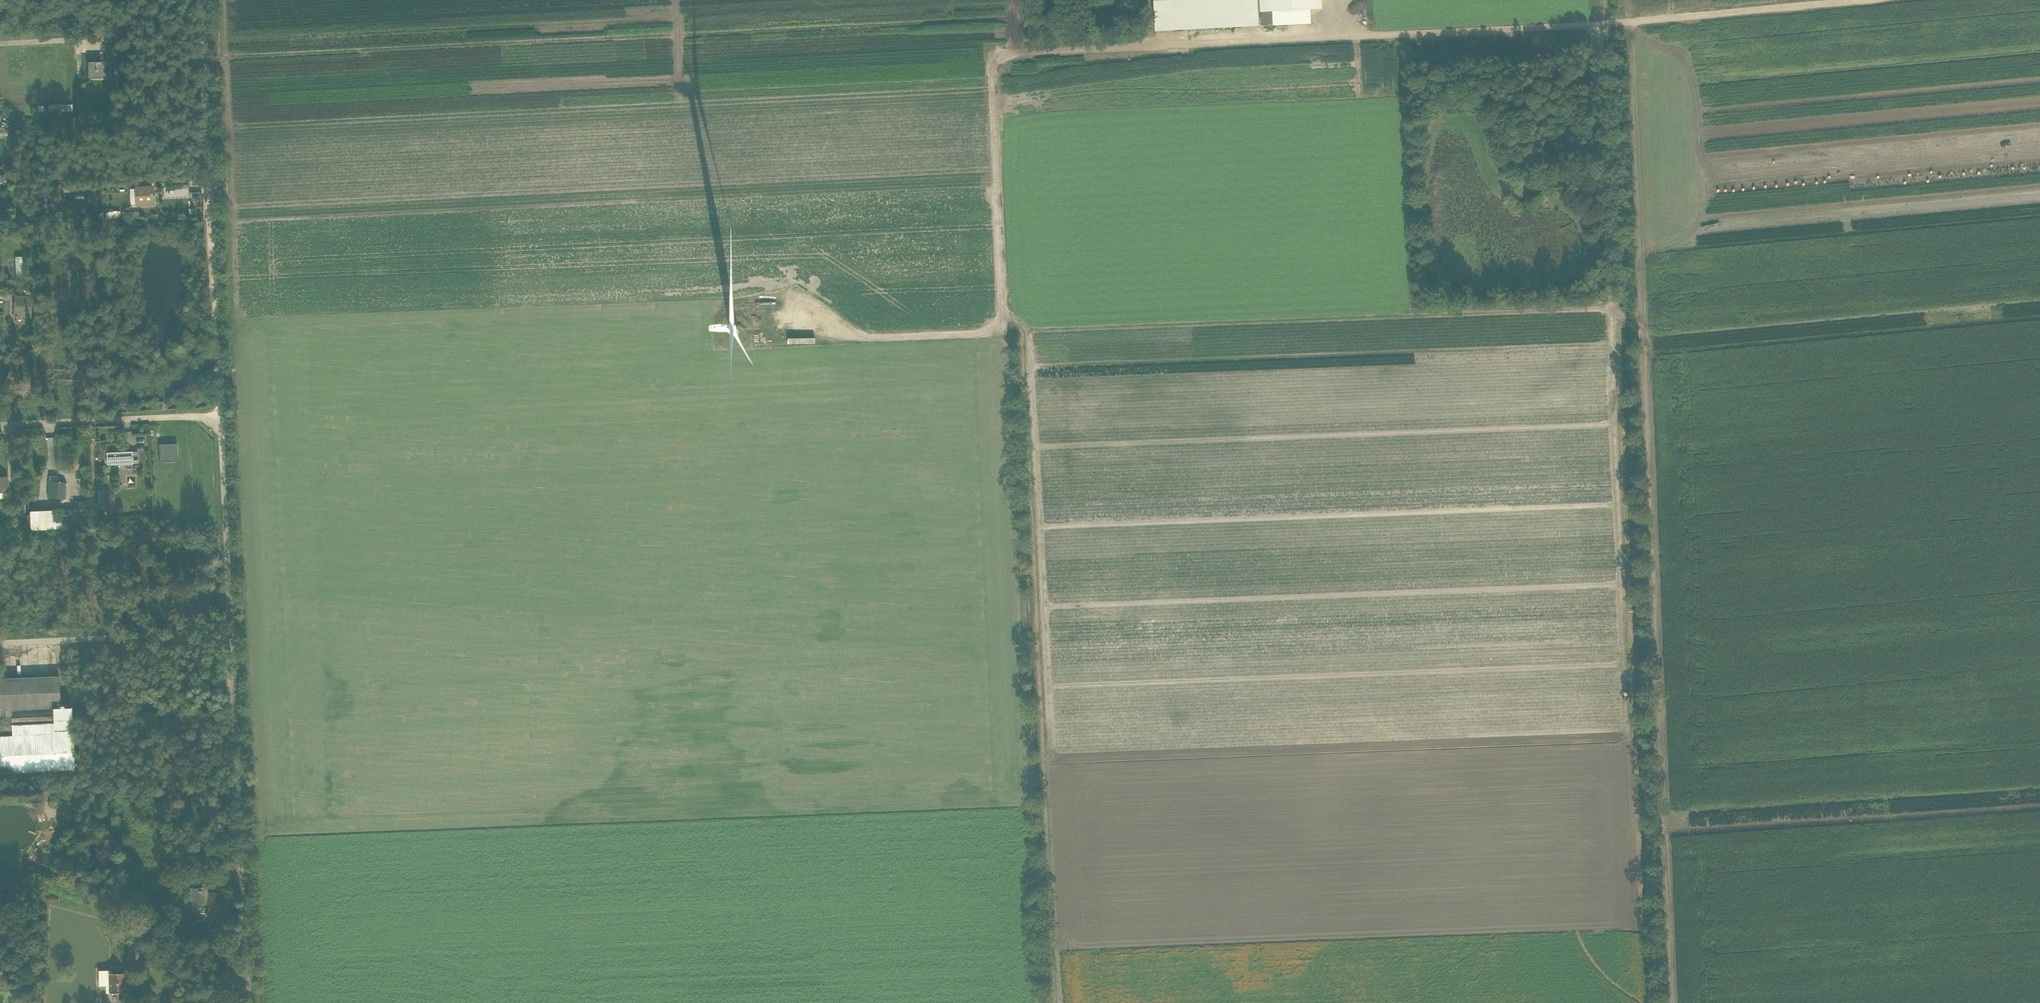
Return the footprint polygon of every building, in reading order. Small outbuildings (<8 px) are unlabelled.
[(1262,12),(1263,26),(1275,25),(1277,25),(1311,23),(1310,9),(1320,9),(1320,0),(1261,0),(1262,12)] [(88,63),(88,79),(112,79),(112,62),(88,63)] [(49,112),(67,112),(67,104),(49,104),(48,106),(44,106),(44,111),(49,111),(49,112)] [(1510,141),(1509,145),(1525,150),(1526,146),(1510,141)] [(1552,174),(1550,185),(1564,187),(1566,176),(1552,174)] [(9,192),(8,175),(0,176),(0,192),(9,192)] [(136,207),(154,206),(153,186),(135,187),(135,189),(129,189),(130,205),(136,205),(136,207)] [(60,202),(64,202),(64,188),(60,188),(60,193),(55,193),(56,199),(60,198),(60,202)] [(5,219),(8,216),(9,210),(5,206),(0,205),(0,219),(5,219)] [(16,324),(31,324),(31,318),(32,292),(25,291),(25,296),(15,296),(14,318),(16,318),(16,324)] [(740,331),(740,330),(740,329),(740,328),(739,327),(738,326),(738,325),(737,325),(736,324),(735,324),(733,324),(732,324),(731,325),(730,325),(730,326),(729,327),(728,328),(728,329),(728,330),(728,331),(728,332),(729,333),(730,334),(730,335),(731,335),(732,336),(733,336),(735,336),(736,336),(737,335),(738,335),(738,334),(739,333),(740,332),(740,331)] [(25,341),(25,356),(39,356),(39,352),(33,352),(33,341),(25,341)] [(166,410),(178,409),(177,398),(166,398),(166,410)] [(79,407),(74,401),(60,412),(65,418),(79,407)] [(159,462),(177,462),(177,444),(159,445),(159,462)] [(107,466),(133,464),(132,452),(106,453),(107,466)] [(58,476),(49,476),(48,499),(65,500),(66,482),(58,482),(58,476)] [(9,493),(8,477),(0,477),(0,494),(9,493)] [(42,530),(88,528),(87,501),(74,501),(75,510),(30,512),(31,530),(41,530),(42,530)] [(18,508),(20,530),(27,529),(26,519),(24,519),(23,508),(18,508)] [(74,772),(71,709),(60,709),(58,677),(5,679),(0,680),(0,776),(74,772)] [(48,805),(80,811),(81,806),(49,800),(48,805)] [(62,858),(81,866),(83,861),(64,854),(62,858)] [(211,859),(212,868),(228,867),(227,859),(211,859)] [(48,880),(51,874),(31,866),(28,872),(48,880)] [(209,922),(229,921),(228,892),(208,893),(207,884),(202,884),(202,889),(190,889),(191,905),(208,906),(209,922)] [(13,925),(16,920),(7,916),(5,921),(13,925)] [(109,993),(125,993),(125,974),(112,974),(112,970),(98,971),(99,986),(106,986),(106,994),(109,994),(109,993)]
